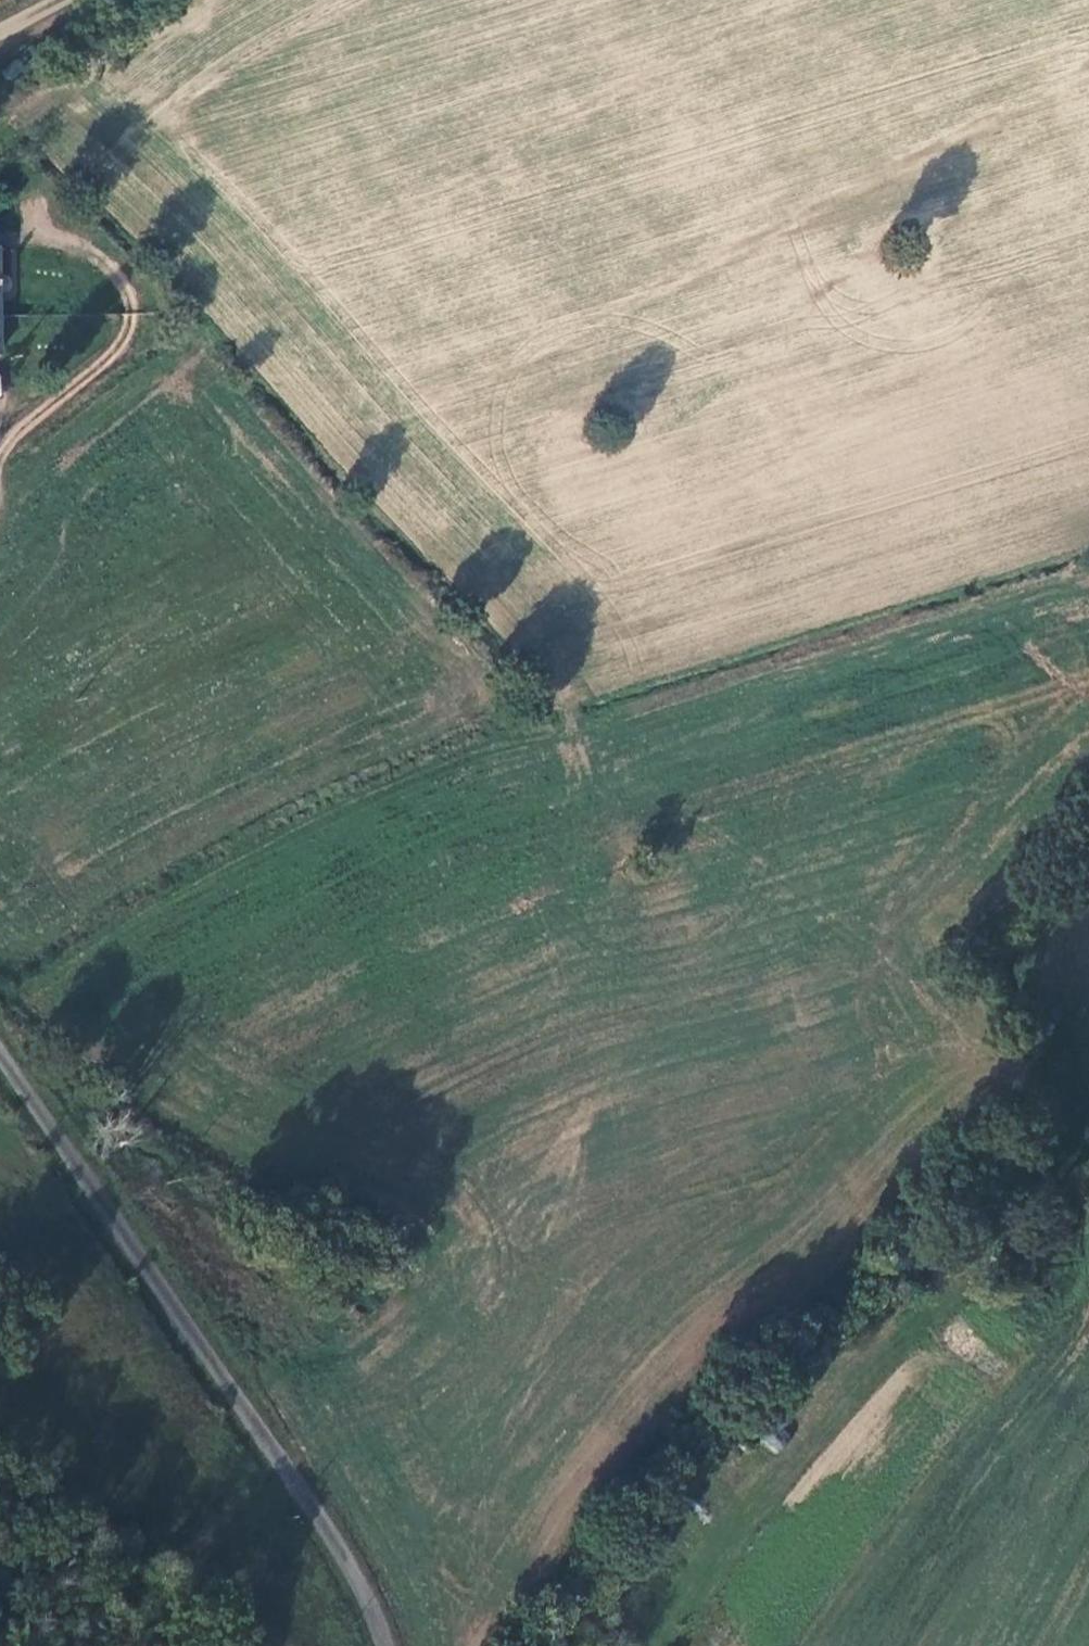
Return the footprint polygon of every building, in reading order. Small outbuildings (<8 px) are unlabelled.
[(3,294),(8,291),(10,286),(9,281),(5,277),(0,277),(0,294),(3,294)]
